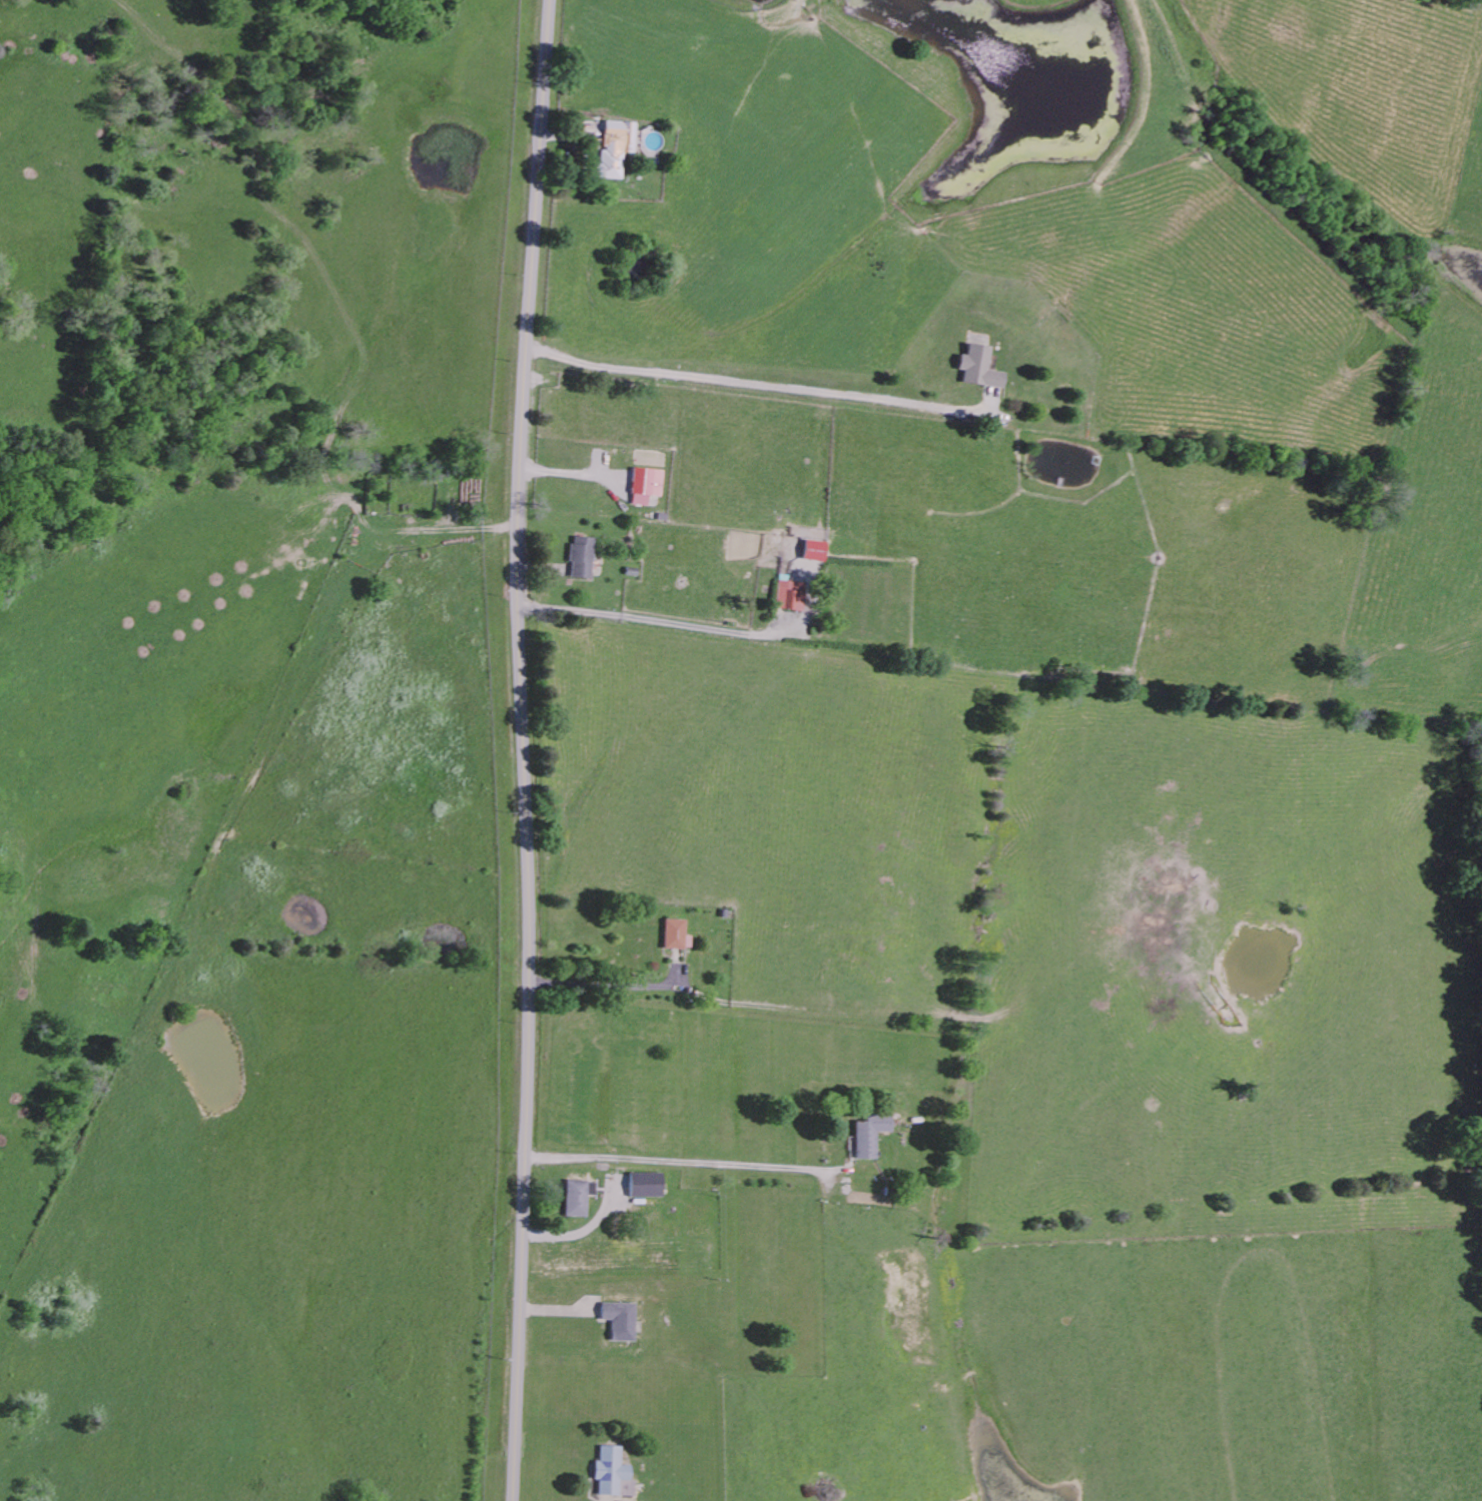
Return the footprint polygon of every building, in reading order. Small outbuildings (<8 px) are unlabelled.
[(596,179),(621,180),(622,153),(633,154),(635,123),(604,121),(602,150),(597,150),(596,179)] [(988,345),(965,344),(965,356),(957,356),(957,369),(962,370),(961,384),(1002,385),(1003,371),(987,370),(988,345)] [(648,495),(661,496),(662,469),(632,468),(631,504),(648,505),(648,495)] [(569,577),(592,578),(593,537),(570,536),(569,577)] [(800,558),(821,561),(824,542),(803,539),(800,558)] [(773,607),(799,611),(803,583),(778,579),(773,607)] [(682,919),(662,919),(661,948),(688,949),(688,935),(682,935),(682,919)] [(874,1159),(873,1132),(889,1132),(888,1114),(863,1115),(863,1121),(853,1122),(853,1159),(874,1159)] [(662,1197),(662,1173),(628,1173),(628,1197),(662,1197)] [(594,1196),(595,1181),(565,1180),(564,1216),(586,1217),(586,1195),(594,1196)] [(633,1342),(634,1304),(600,1303),(599,1320),(610,1320),(609,1341),(633,1342)] [(597,1495),(630,1496),(631,1465),(620,1465),(621,1447),(596,1446),(595,1480),(597,1480),(597,1495)]
